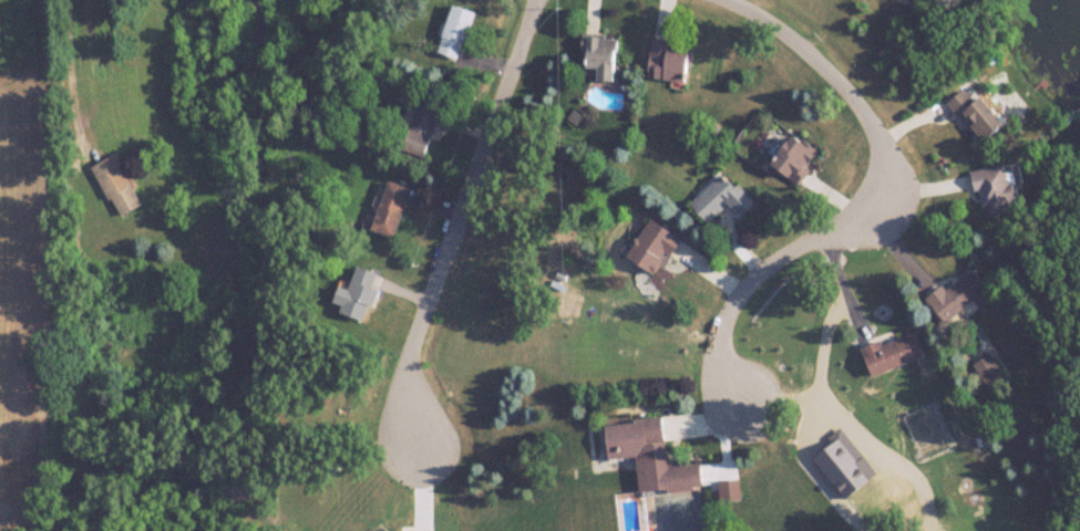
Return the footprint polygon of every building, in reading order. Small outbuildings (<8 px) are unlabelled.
[(908,6),(929,14),(934,0),(910,0),(908,6)] [(462,58),(477,10),(454,3),(439,51),(462,58)] [(620,36),(586,34),(584,65),(601,67),(599,79),(617,81),(620,36)] [(690,80),(693,49),(673,47),(674,38),(653,36),(650,77),(690,80)] [(1014,121),(990,94),(983,100),(971,87),(955,101),(991,141),(1014,121)] [(429,156),(443,103),(421,98),(407,150),(429,156)] [(822,152),(798,133),(774,164),(799,183),(822,152)] [(96,163),(115,216),(143,206),(124,153),(96,163)] [(989,211),(1020,209),(1017,165),(976,167),(977,190),(988,190),(989,211)] [(743,217),(757,203),(726,170),(692,202),(710,222),(730,203),(743,217)] [(412,187),(389,180),(374,230),(396,237),(412,187)] [(629,253),(657,273),(683,236),(654,216),(629,253)] [(340,286),(334,308),(370,318),(377,288),(374,287),(378,271),(358,266),(352,289),(340,286)] [(945,285),(929,298),(948,322),(992,287),(976,267),(948,289),(945,285)] [(874,373),(926,358),(918,332),(866,347),(874,373)] [(1006,378),(989,354),(973,365),(989,390),(1006,378)] [(612,457),(639,455),(641,491),(705,487),(703,461),(669,463),(665,417),(609,421),(612,457)]
